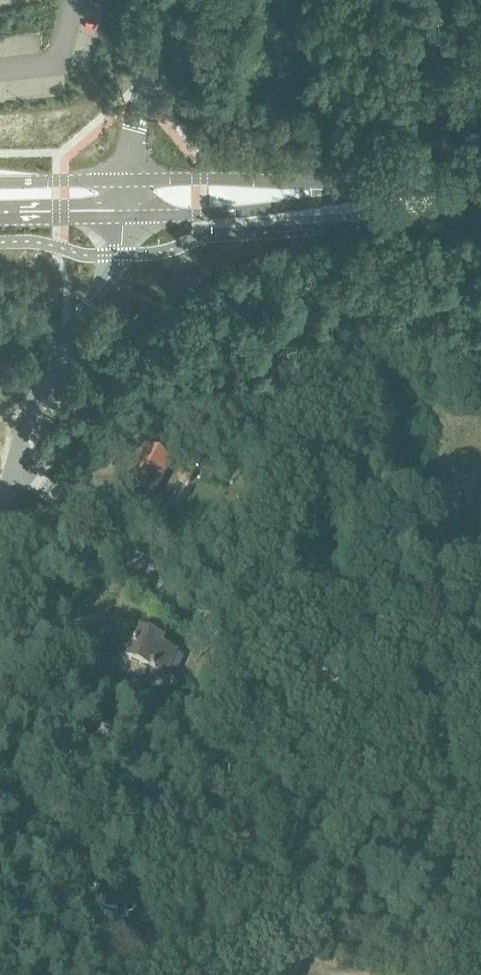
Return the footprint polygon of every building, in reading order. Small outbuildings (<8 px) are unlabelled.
[(153,495),(172,462),(145,447),(137,459),(141,462),(130,482),(153,495)] [(189,483),(194,475),(182,468),(177,476),(189,483)] [(162,647),(163,643),(141,633),(129,661),(166,677),(176,653),(162,647)]
